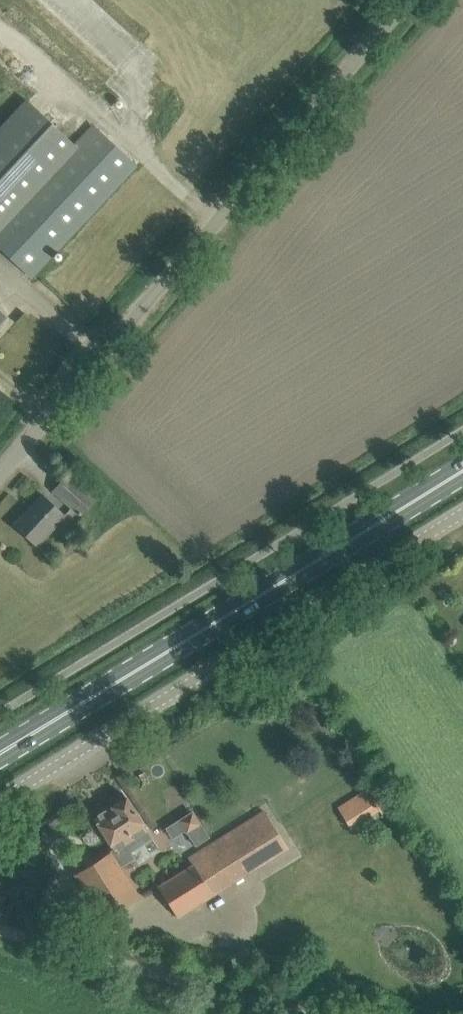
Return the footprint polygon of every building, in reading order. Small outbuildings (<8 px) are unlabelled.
[(73,147),(24,101),(0,127),(0,226),(73,147)] [(121,152),(93,126),(73,147),(0,226),(0,247),(32,277),(136,166),(121,152)] [(53,490),(79,515),(94,499),(67,475),(53,490)] [(66,515),(58,508),(44,494),(31,507),(34,510),(18,526),(16,524),(15,525),(37,546),(66,515)] [(339,804),(352,827),(382,809),(368,786),(339,804)] [(154,838),(135,810),(124,793),(110,802),(113,806),(95,817),(115,849),(75,873),(105,920),(140,898),(120,867),(135,858),(131,852),(154,838)] [(196,809),(168,824),(181,849),(210,834),(196,809)] [(159,886),(178,917),(287,848),(264,811),(190,857),(195,863),(159,886)]
